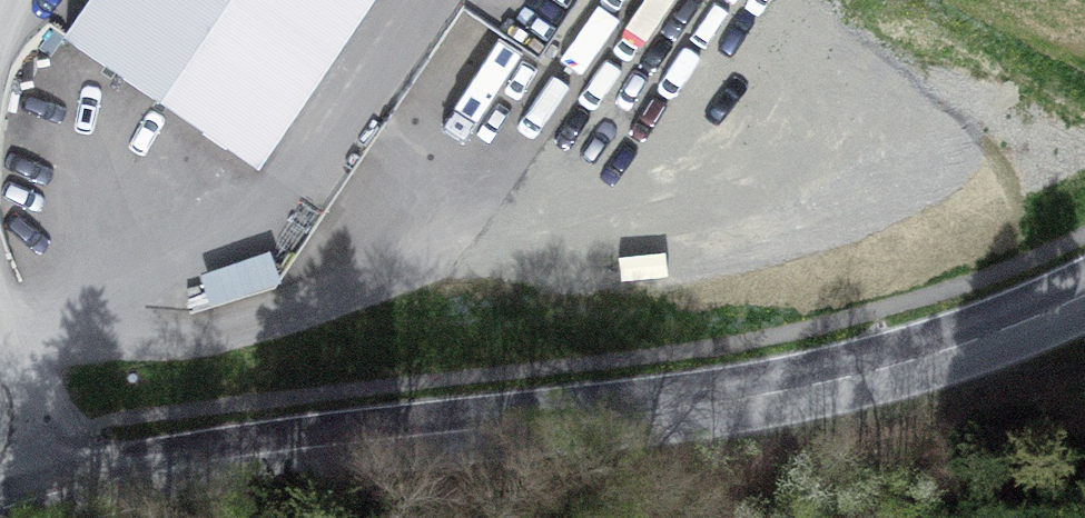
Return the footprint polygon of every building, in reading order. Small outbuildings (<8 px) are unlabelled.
[(64,34),(258,165),(369,0),(87,0),(64,34)]
